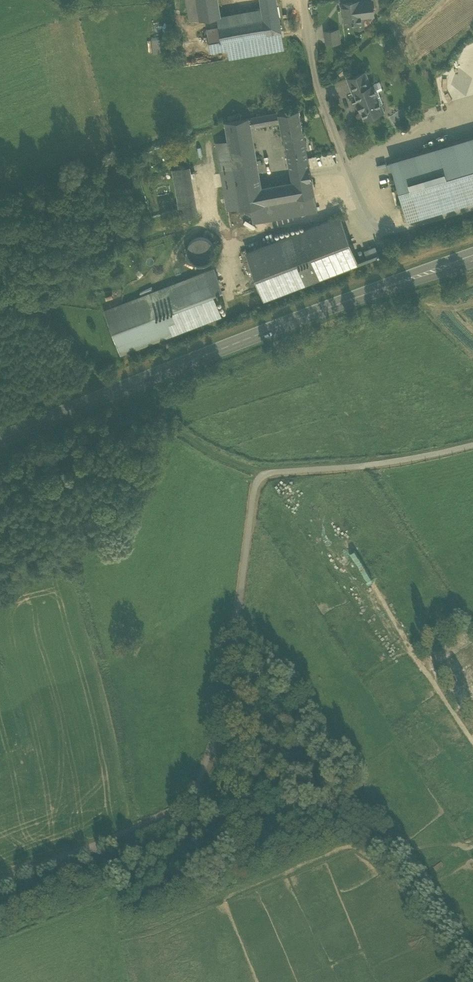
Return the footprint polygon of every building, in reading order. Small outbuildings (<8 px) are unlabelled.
[(200,19),(197,0),(187,0),(190,21),(200,19)] [(200,19),(217,17),(220,17),(218,0),(197,0),(200,19)] [(262,10),(263,18),(219,26),(206,28),(211,52),(229,48),(230,58),(284,49),(281,31),(276,0),(268,0),(261,1),(262,10)] [(354,27),(364,26),(363,15),(373,14),(372,0),(365,0),(359,1),(359,0),(358,0),(343,2),(346,23),(354,22),(354,27)] [(217,17),(219,26),(263,18),(262,10),(220,17),(217,17)] [(326,31),(327,43),(339,41),(338,29),(326,31)] [(152,40),(153,53),(174,50),(173,38),(152,40)] [(348,77),(353,91),(355,91),(371,85),(365,71),(348,77)] [(373,82),(373,84),(375,88),(377,87),(378,89),(382,87),(379,80),(373,82)] [(361,108),(365,117),(383,110),(381,102),(383,101),(380,95),(378,89),(377,87),(375,88),(373,84),(371,85),(355,91),(358,100),(357,100),(360,109),(361,108)] [(299,108),(279,112),(280,122),(283,135),(303,132),(299,108)] [(251,127),(280,122),(279,112),(249,117),(251,127)] [(225,121),(228,141),(233,171),(222,173),(228,210),(250,206),(253,222),(317,211),(312,179),(312,178),(292,182),(292,181),(261,187),(251,127),(249,117),(225,121)] [(283,135),(290,172),(310,169),(310,168),(303,132),(283,135)] [(408,218),(472,200),(472,136),(391,160),(408,218)] [(216,143),(222,173),(233,171),(228,141),(216,143)] [(395,151),(398,158),(414,152),(411,145),(395,151)] [(172,169),(181,218),(198,215),(190,166),(172,169)] [(290,172),(292,181),(292,182),(312,178),(311,178),(310,169),(290,172)] [(246,252),(264,299),(358,263),(340,216),(271,243),(246,252)] [(243,243),(246,252),(271,243),(268,234),(243,243)] [(194,264),(199,266),(204,265),(209,263),(213,260),(215,255),(215,249),(214,244),(210,240),(206,237),(200,236),(195,238),(191,241),(187,245),(186,250),(187,256),(189,260),(194,264)] [(364,250),(368,259),(379,255),(378,254),(380,253),(379,252),(378,252),(375,246),(364,250)] [(153,258),(149,254),(143,252),(137,253),(132,256),(128,260),(126,266),(127,272),(129,277),(134,281),(139,282),(145,282),(151,279),(155,275),(156,269),(156,263),(153,258)] [(104,310),(121,354),(221,315),(213,294),(207,279),(217,276),(214,268),(189,277),(104,310)] [(207,279),(213,294),(223,290),(217,276),(207,279)]
